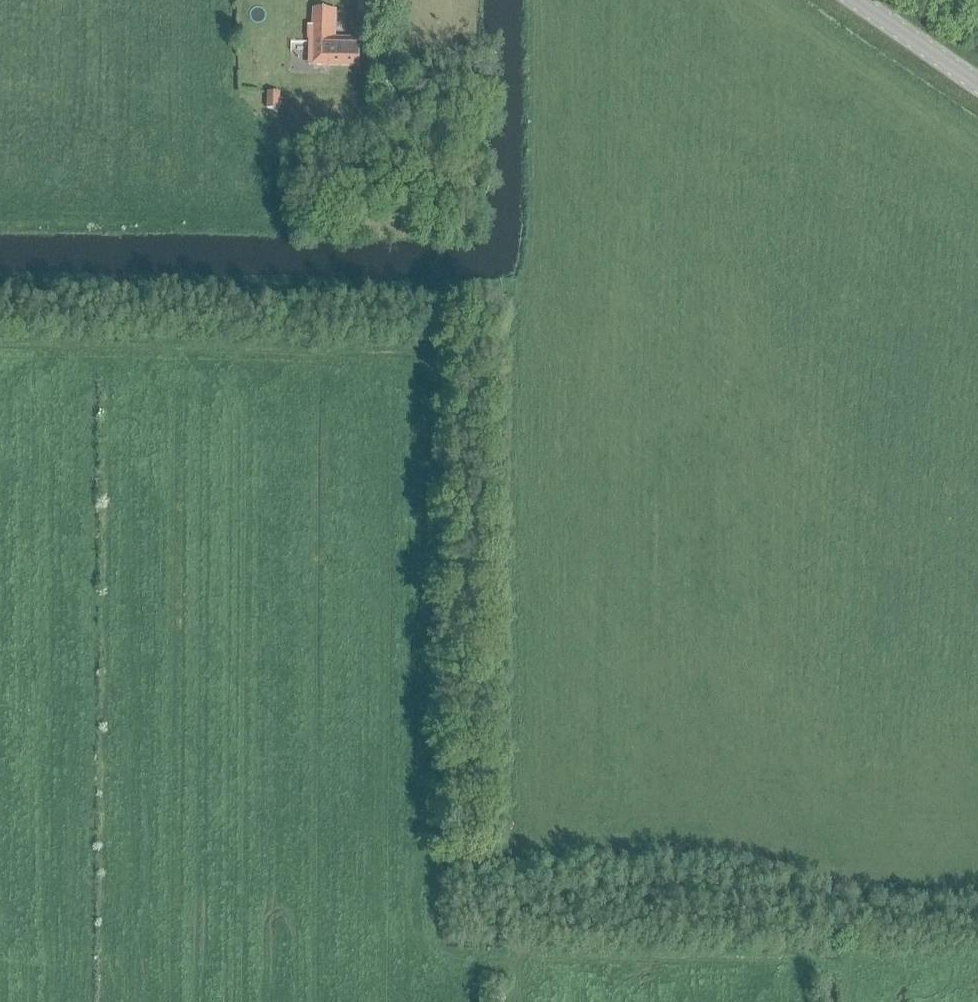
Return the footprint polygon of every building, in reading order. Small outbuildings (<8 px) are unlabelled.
[(315,65),(358,66),(359,39),(334,38),(335,10),(312,10),(312,27),(308,27),(308,41),(311,41),(310,59),(315,65)] [(280,92),(266,92),(266,108),(279,109),(280,92)]
